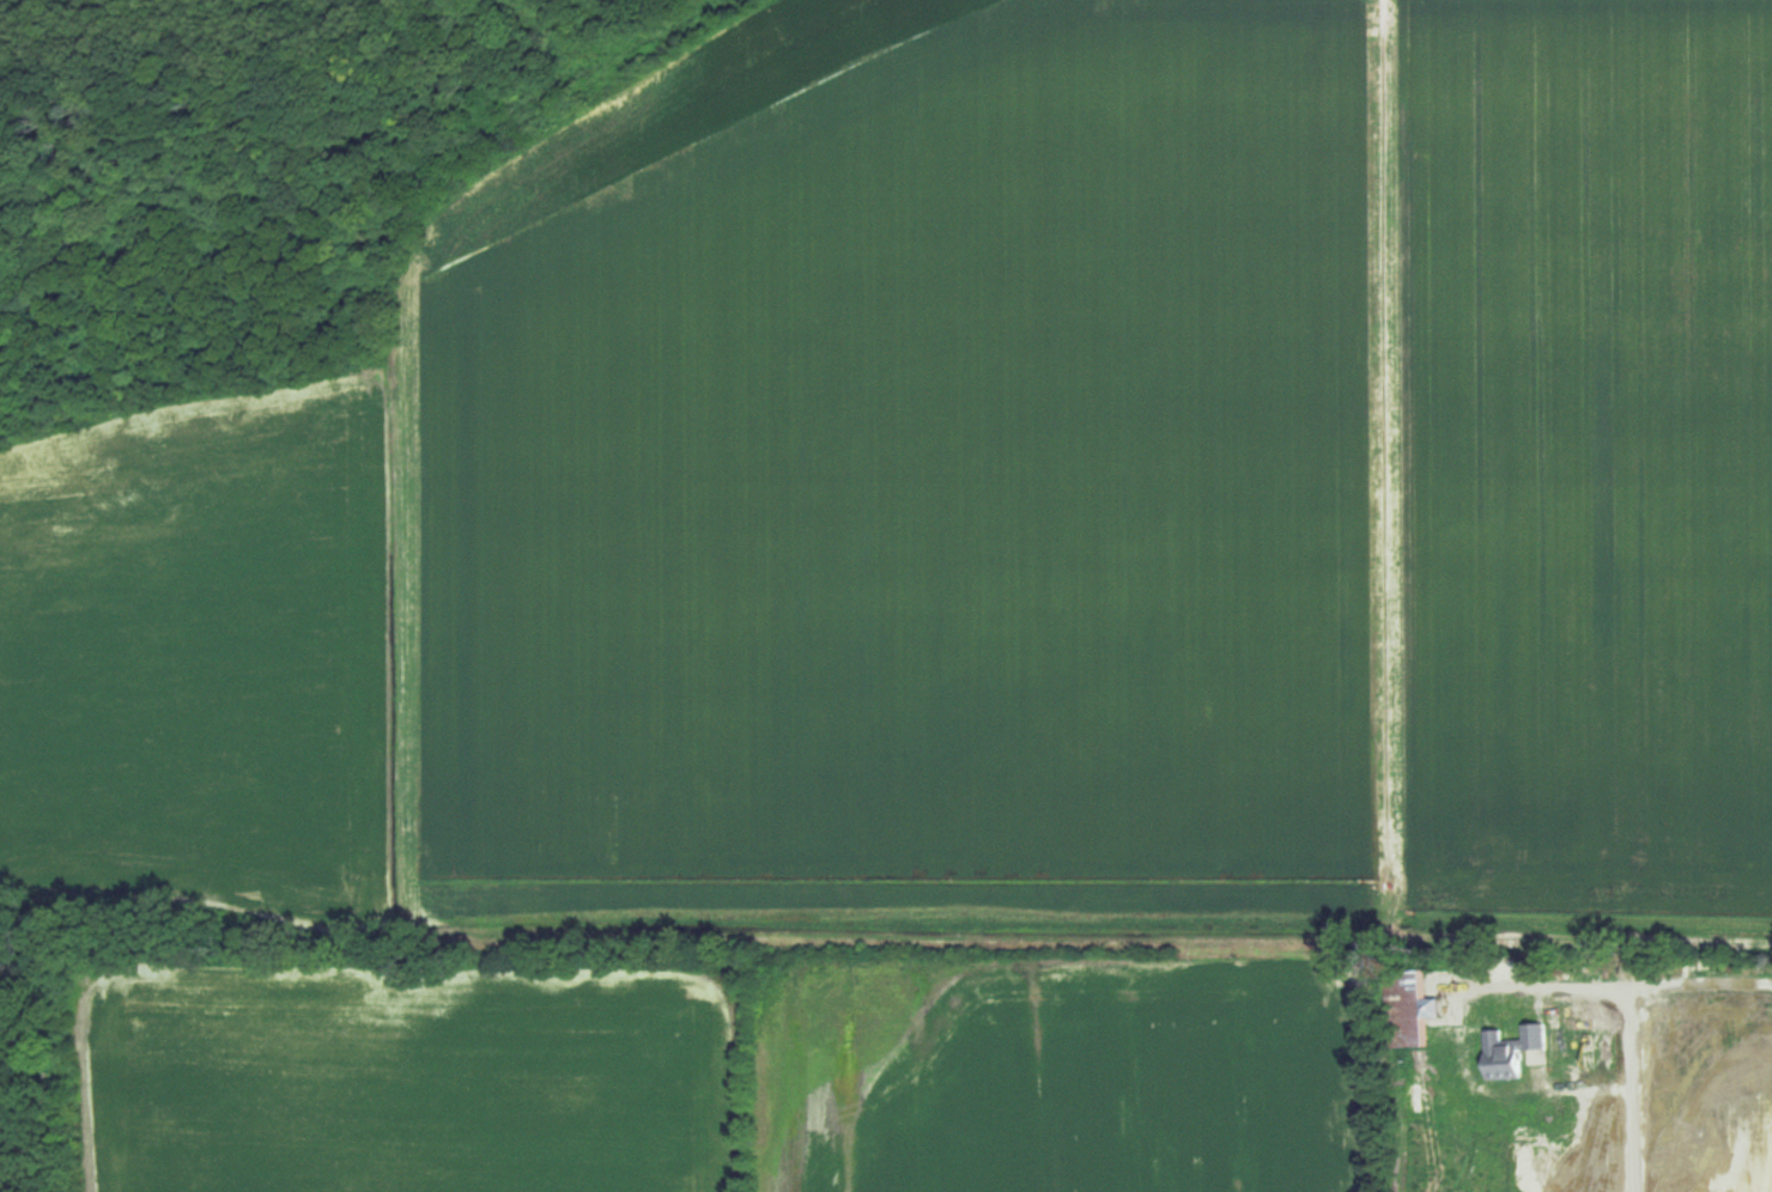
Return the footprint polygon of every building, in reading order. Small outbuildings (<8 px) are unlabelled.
[(1384,972),(1390,1048),(1430,1045),(1428,1018),(1439,1017),(1438,1000),(1425,1001),(1423,970),(1384,972)] [(1524,1078),(1523,1052),(1548,1051),(1547,1023),(1525,1024),(1525,1040),(1504,1040),(1504,1029),(1488,1030),(1489,1079),(1524,1078)]
